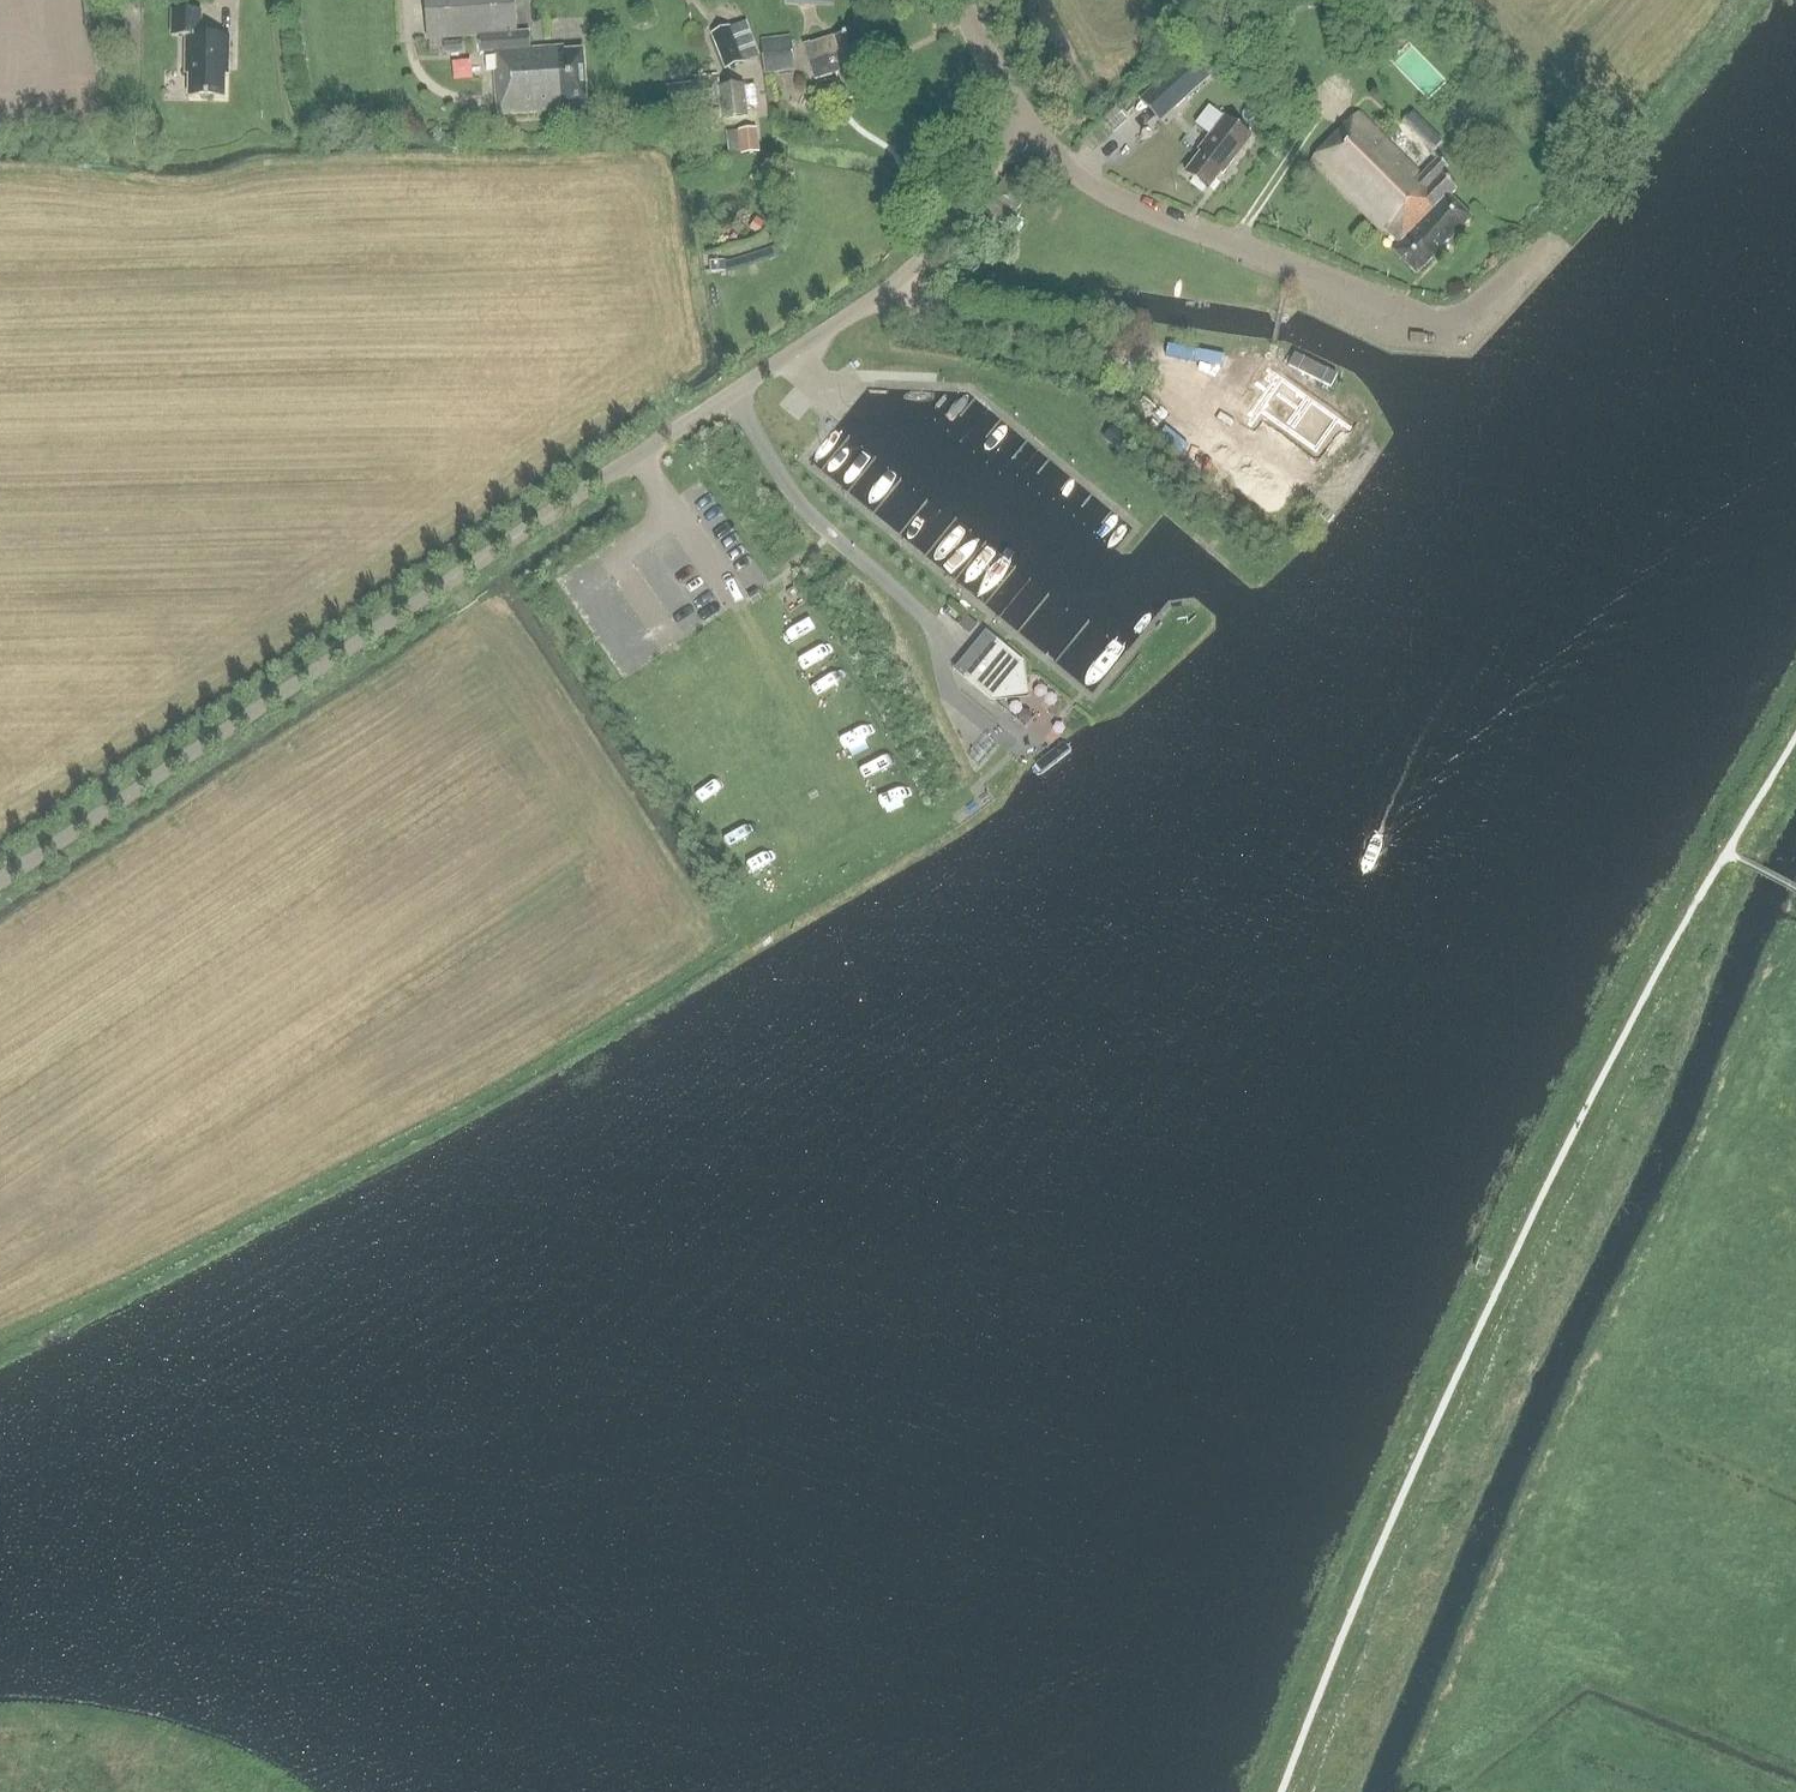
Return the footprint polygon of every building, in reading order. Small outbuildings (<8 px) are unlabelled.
[(516,36),(514,0),(424,0),(427,40),(478,37),(479,54),(496,53),(498,73),(495,74),(498,117),(563,112),(563,108),(586,107),(583,54),(559,55),(559,50),(533,52),(532,35),(516,36)] [(203,39),(203,14),(174,14),(174,39),(188,39),(188,76),(192,76),(191,100),(227,100),(227,77),(231,77),(232,39),(203,39)] [(744,62),(730,26),(710,33),(724,70),(744,62)] [(846,101),(869,95),(854,33),(828,40),(829,41),(810,46),(810,44),(808,45),(817,75),(838,69),(846,101)] [(760,40),(763,74),(794,71),(791,37),(760,40)] [(1190,55),(1153,88),(1173,109),(1209,76),(1190,55)] [(700,118),(702,113),(702,108),(719,106),(721,123),(746,120),(745,111),(756,110),(754,89),(743,90),(742,87),(718,90),(716,78),(698,80),(699,86),(672,89),(675,111),(679,111),(679,115),(681,120),(686,122),(691,122),(696,120),(700,118)] [(1154,105),(1141,92),(1090,141),(1103,154),(1154,105)] [(442,115),(442,103),(429,104),(429,106),(427,106),(428,115),(442,115)] [(1436,152),(1447,140),(1416,111),(1405,124),(1436,152)] [(1416,169),(1359,113),(1311,162),(1383,232),(1384,231),(1399,246),(1393,252),(1415,274),(1470,218),(1448,196),(1455,189),(1441,175),(1446,169),(1437,159),(1419,177),(1413,172),(1416,169)] [(1251,137),(1227,119),(1213,137),(1209,134),(1197,151),(1201,154),(1187,173),(1209,189),(1221,174),(1222,175),(1251,137)] [(760,153),(757,127),(737,129),(740,155),(760,153)] [(765,223),(756,217),(748,228),(757,234),(765,223)] [(1290,379),(1266,409),(1320,453),(1344,423),(1290,379)] [(1249,459),(1240,470),(1277,500),(1286,489),(1249,459)] [(958,626),(969,635),(977,626),(965,616),(958,626)] [(1023,664),(987,634),(957,670),(956,671),(993,702),(1010,681),(1025,679),(1023,664)]
